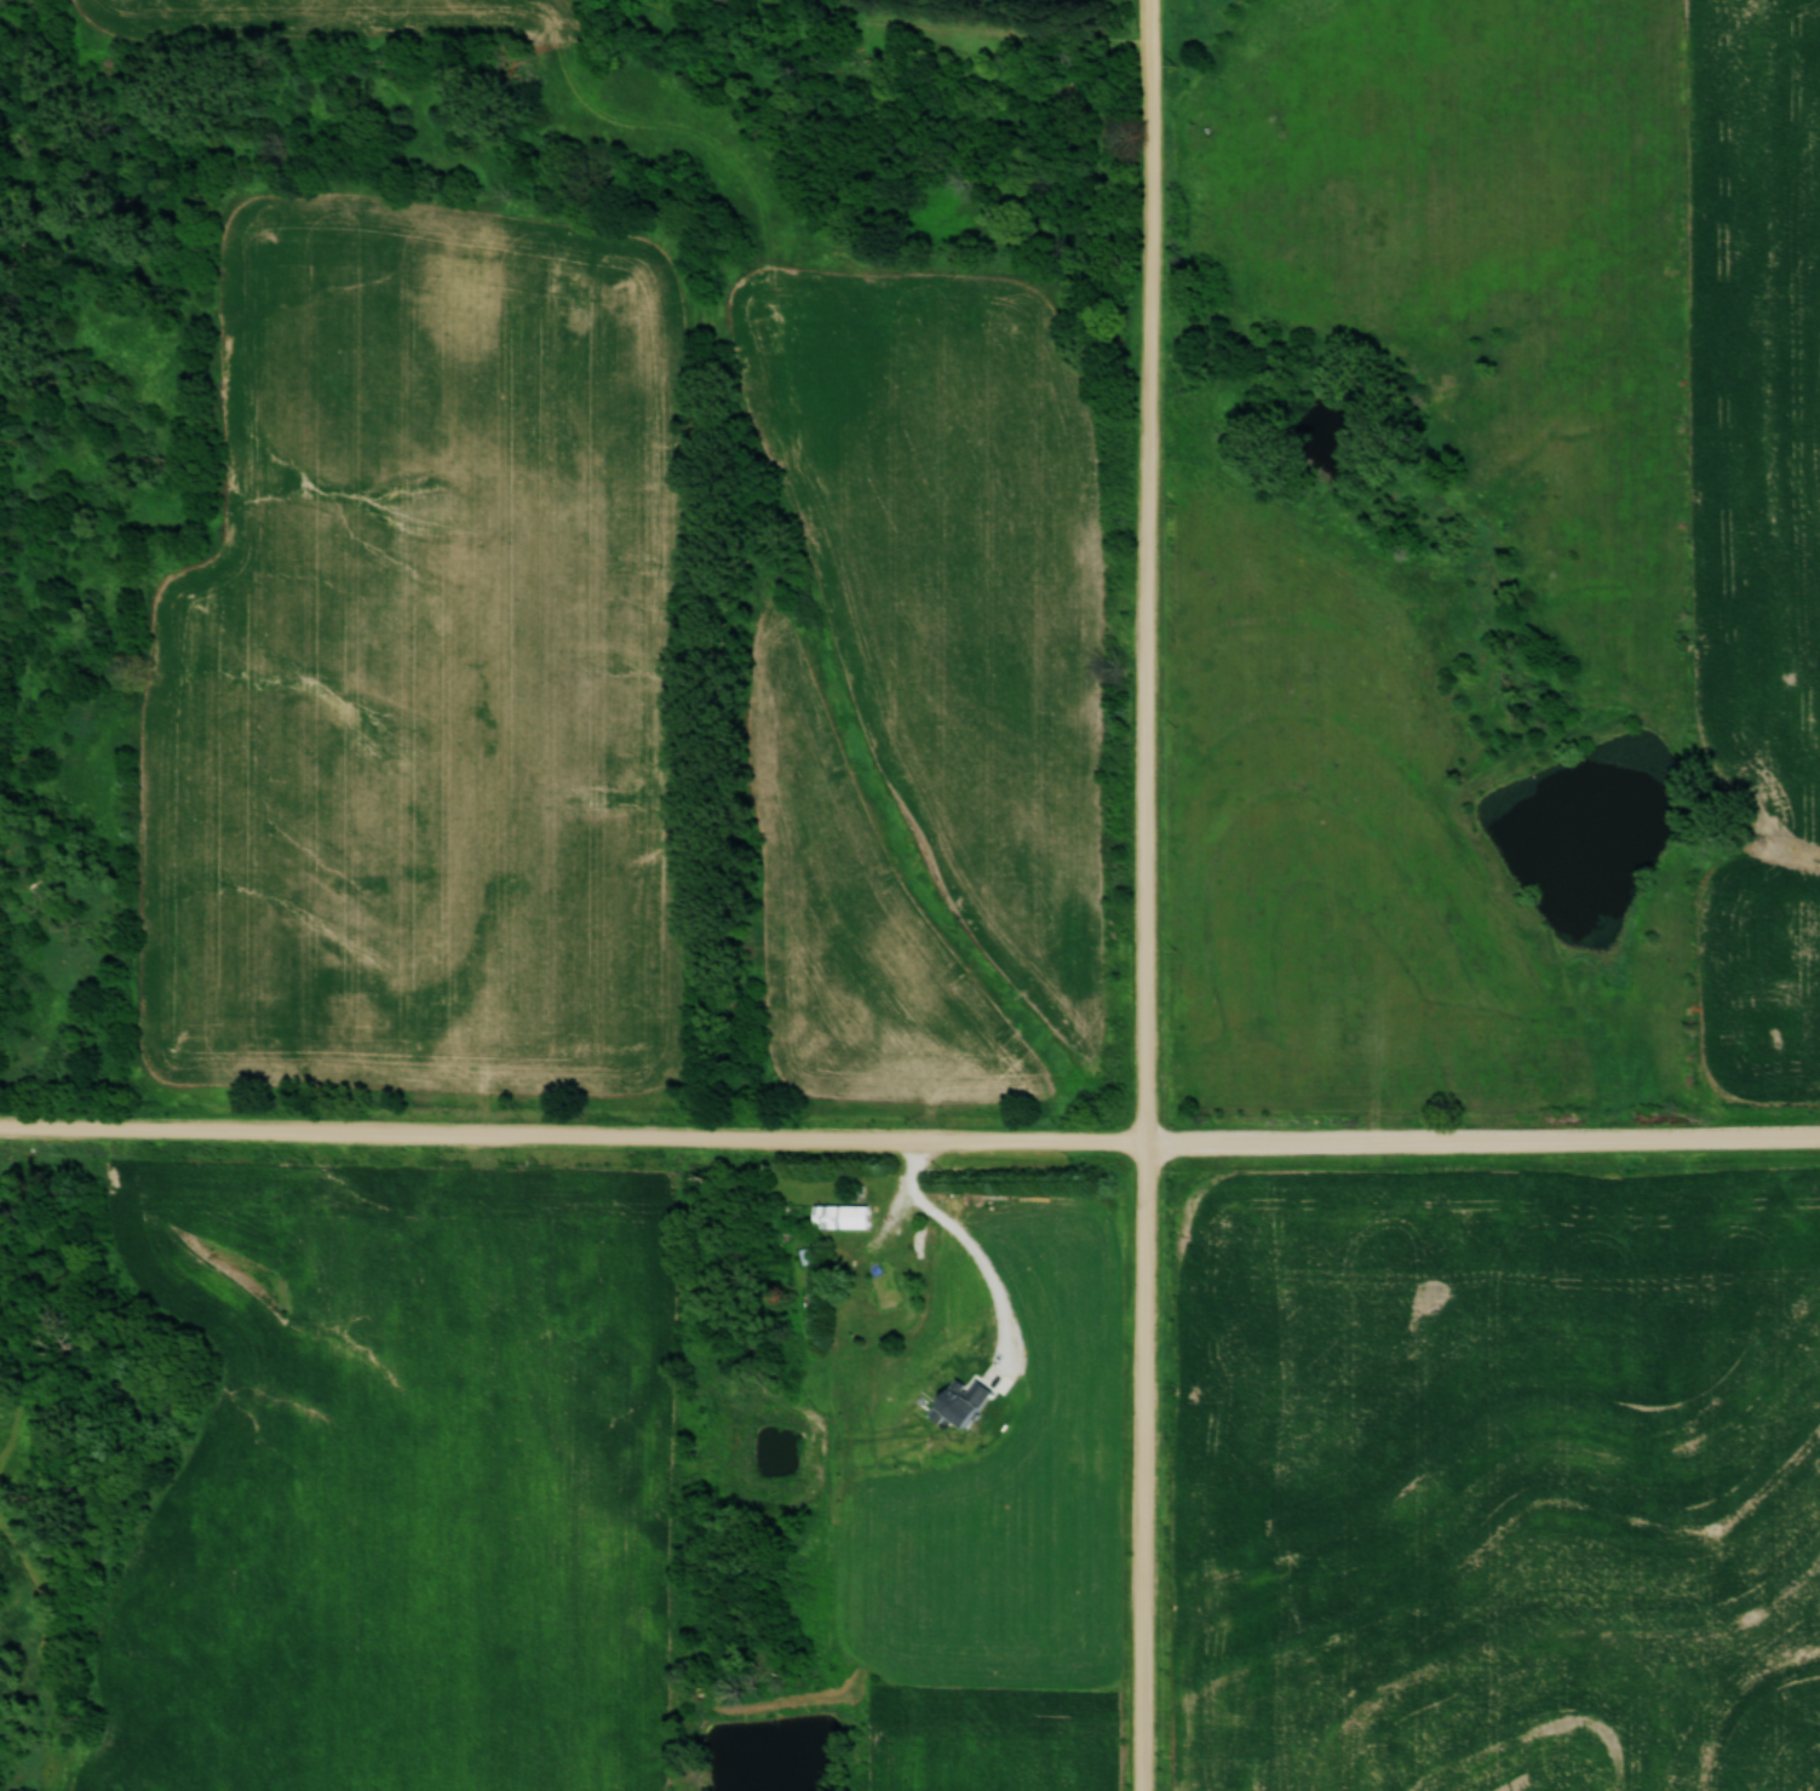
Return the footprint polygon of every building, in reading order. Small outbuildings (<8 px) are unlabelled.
[(868,1205),(815,1205),(815,1228),(868,1228),(868,1205)]
